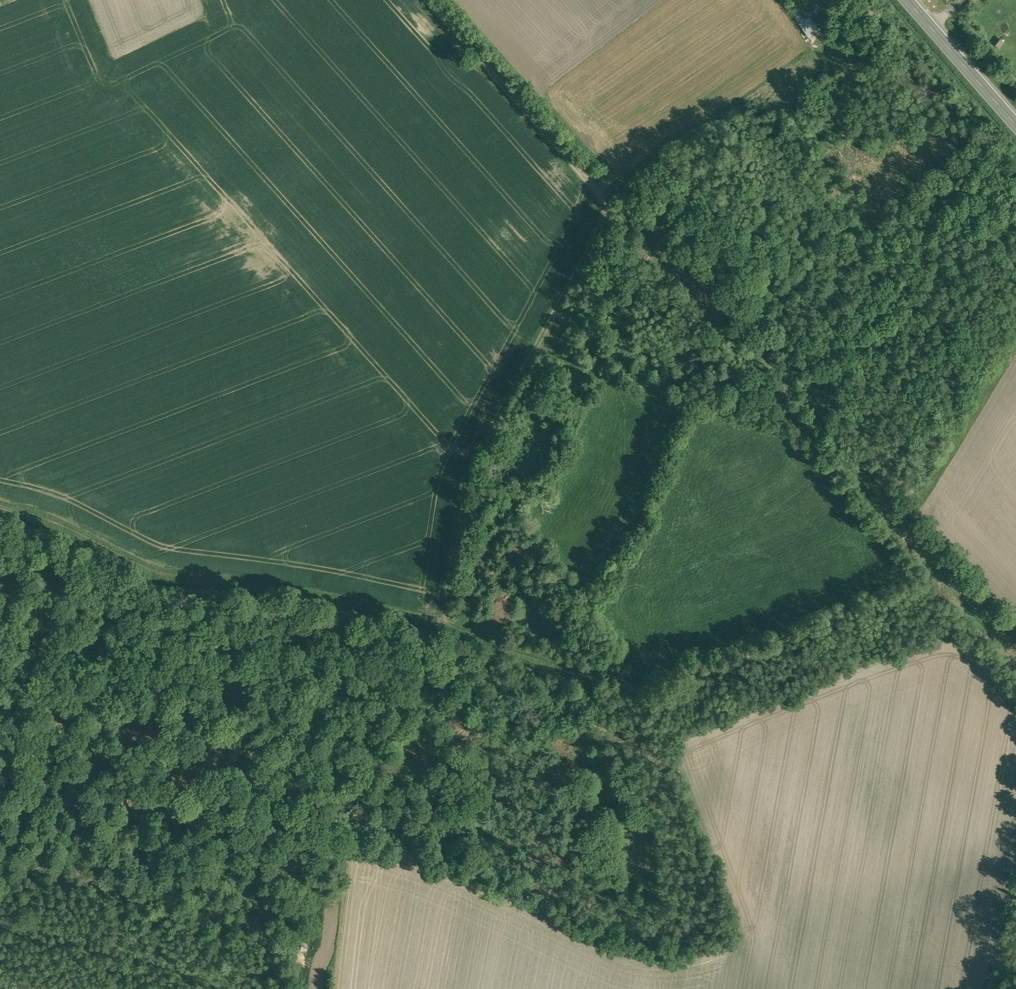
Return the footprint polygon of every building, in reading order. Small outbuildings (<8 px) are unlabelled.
[(809,19),(799,26),(813,44),(823,36),(809,19)]
